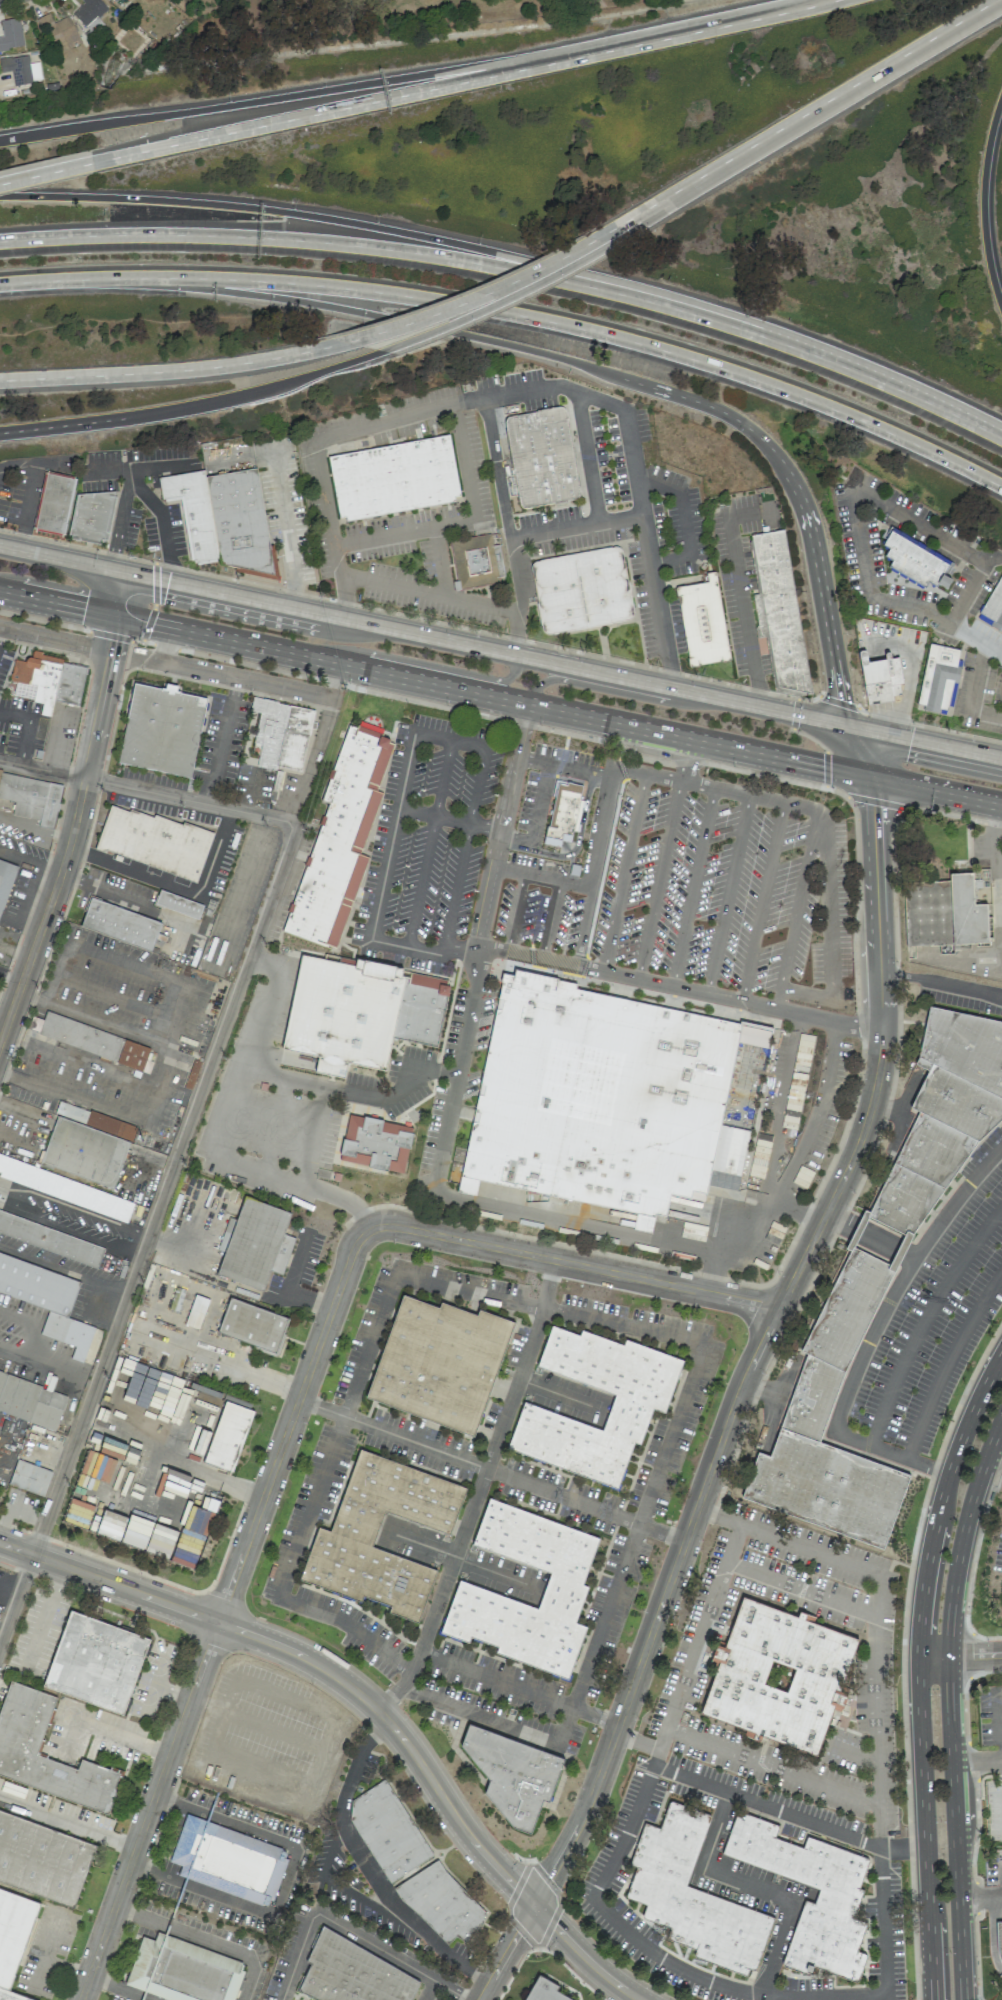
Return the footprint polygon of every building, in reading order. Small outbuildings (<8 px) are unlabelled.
[(84,3),(72,14),(93,35),(103,24),(97,18),(108,7),(100,0),(81,0),(84,3)] [(68,49),(81,43),(68,16),(53,23),(49,14),(37,19),(50,46),(64,40),(68,49)] [(23,47),(19,19),(0,21),(2,37),(0,37),(0,50),(23,47)] [(29,63),(28,55),(0,59),(0,67),(1,73),(12,71),(13,85),(42,81),(39,62),(29,63)] [(517,498),(518,504),(519,506),(521,508),(523,509),(525,509),(575,500),(576,498),(578,498),(579,497),(579,495),(579,493),(578,488),(579,488),(565,413),(564,410),(563,408),(561,407),(559,407),(552,408),(551,408),(536,411),(536,412),(508,417),(505,419),(504,420),(504,422),(505,430),(517,498)] [(450,434),(462,501),(338,523),(326,456),(450,434)] [(256,468),(269,545),(272,545),(278,581),(234,571),(234,568),(221,565),(219,558),(204,477),(256,468)] [(204,477),(203,470),(157,478),(161,499),(164,498),(164,502),(180,499),(190,560),(192,560),(193,563),(196,563),(196,565),(216,562),(216,559),(219,558),(204,477)] [(76,479),(64,535),(62,535),(61,536),(34,530),(34,529),(32,528),(44,473),(46,473),(47,471),(74,477),(74,479),(76,479)] [(114,491),(113,497),(116,497),(106,540),(104,540),(103,543),(100,542),(100,545),(70,539),(70,536),(67,536),(76,494),(114,491)] [(811,694),(776,686),(750,535),(783,530),(811,694)] [(506,582),(462,591),(451,540),(496,531),(506,582)] [(891,531),(948,565),(942,575),(951,580),(946,590),(937,585),(935,587),(928,582),(924,588),(888,567),(892,561),(884,556),(889,549),(882,546),(891,531)] [(623,545),(636,620),(545,637),(531,562),(623,545)] [(716,581),(728,651),(729,651),(730,659),(730,660),(729,660),(729,661),(728,661),(721,663),(721,662),(698,666),(690,667),(689,667),(688,667),(688,666),(688,665),(687,658),(688,658),(677,597),(676,597),(675,590),(675,589),(675,588),(675,587),(676,587),(684,586),(707,582),(706,573),(712,572),(714,572),(715,573),(715,574),(717,581),(716,581)] [(978,613),(979,614),(977,618),(1001,633),(1001,573),(978,613)] [(856,642),(858,641),(859,641),(860,641),(861,642),(862,651),(863,651),(865,651),(865,652),(867,662),(885,660),(884,655),(885,654),(887,653),(888,653),(890,654),(891,659),(897,657),(902,684),(899,685),(900,695),(892,696),(893,701),(867,705),(856,642)] [(929,644),(959,650),(956,666),(960,667),(957,683),(953,682),(947,710),(917,704),(929,644)] [(54,701),(50,717),(39,715),(42,703),(32,701),(33,700),(13,696),(15,682),(12,681),(10,680),(9,677),(13,659),(24,662),(24,661),(25,659),(27,658),(28,657),(31,657),(32,651),(34,650),(41,652),(41,655),(62,659),(61,663),(54,701)] [(61,663),(86,667),(78,706),(54,701),(61,663)] [(133,683),(117,763),(189,778),(207,699),(180,693),(180,692),(176,691),(177,686),(165,683),(164,689),(160,688),(160,689),(133,683)] [(252,696),(250,711),(259,712),(253,743),(260,745),(256,766),(275,770),(275,766),(289,705),(277,703),(278,702),(252,696)] [(314,710),(309,735),(308,735),(300,771),(275,766),(289,705),(314,710)] [(348,725),(356,728),(357,725),(380,734),(379,736),(389,740),(388,742),(393,744),(376,791),(382,793),(360,854),(368,857),(335,948),(330,946),(329,949),(281,932),(328,803),(321,801),(348,725)] [(16,803),(0,800),(0,777),(1,773),(64,787),(55,830),(40,829),(41,822),(13,816),(16,803)] [(557,778),(586,784),(583,800),(586,800),(578,833),(572,832),(570,841),(561,839),(559,848),(542,844),(557,778)] [(219,832),(195,889),(109,853),(106,860),(92,854),(111,808),(130,816),(132,811),(155,821),(158,813),(182,823),(185,817),(219,832)] [(19,865),(0,916),(0,858),(19,865)] [(904,886),(907,949),(994,944),(991,901),(975,902),(973,872),(950,873),(951,883),(904,886)] [(164,889),(157,905),(200,922),(206,906),(164,889)] [(91,896),(80,925),(152,952),(163,923),(91,896)] [(301,955),(354,966),(356,959),(402,969),(401,976),(405,977),(392,1038),(385,1071),(347,1063),(346,1071),(344,1078),(314,1072),(317,1057),(281,1049),(301,955)] [(502,973),(512,975),(514,969),(576,984),(575,989),(739,1024),(739,1021),(772,1028),(740,1176),(711,1169),(704,1201),(670,1195),(664,1223),(656,1221),(654,1234),(633,1230),(636,1214),(480,1182),(477,1197),(457,1193),(502,973)] [(405,977),(409,977),(410,973),(439,979),(439,984),(449,986),(446,996),(436,1047),(392,1038),(405,977)] [(931,1006),(1001,1021),(1001,1118),(980,1139),(915,1242),(844,1376),(821,1442),(911,1476),(883,1550),(743,1496),(758,1452),(771,1456),(808,1355),(802,1352),(851,1251),(845,1249),(864,1210),(871,1212),(920,1112),(909,1108),(928,1072),(917,1065),(920,1057),(931,1006)] [(48,1011),(39,1036),(148,1074),(157,1050),(48,1011)] [(52,1115),(35,1163),(110,1189),(126,1141),(52,1115)] [(350,1115),(364,1118),(364,1116),(384,1121),(384,1123),(399,1126),(399,1131),(413,1134),(410,1149),(409,1149),(404,1174),(388,1170),(388,1172),(369,1168),(369,1166),(340,1161),(342,1155),(341,1155),(344,1139),(345,1139),(350,1115)] [(127,1224),(0,1177),(0,1154),(133,1203),(127,1224)] [(244,1194),(290,1211),(259,1291),(214,1274),(244,1194)] [(97,1269),(0,1232),(0,1208),(104,1249),(97,1269)] [(43,1307),(0,1292),(0,1249),(76,1276),(64,1312),(96,1323),(82,1364),(66,1359),(71,1342),(35,1330),(43,1307)] [(185,1324),(199,1329),(209,1299),(194,1294),(185,1324)] [(231,1295),(286,1316),(271,1355),(216,1333),(231,1295)] [(403,1298),(438,1311),(442,1301),(477,1315),(482,1303),(519,1317),(471,1441),(364,1399),(403,1298)] [(556,1329),(544,1362),(618,1390),(603,1430),(526,1401),(509,1446),(619,1488),(636,1443),(645,1446),(659,1409),(671,1413),(691,1359),(626,1335),(623,1344),(582,1328),(579,1338),(556,1329)] [(54,1428),(0,1408),(0,1370),(67,1394),(54,1428)] [(221,1392),(253,1404),(228,1470),(196,1458),(221,1392)] [(467,1489),(449,1537),(386,1513),(373,1547),(437,1571),(416,1625),(388,1614),(392,1604),(364,1593),(360,1604),(296,1579),(317,1524),(329,1529),(360,1448),(467,1489)] [(9,1486),(45,1495),(51,1469),(16,1460),(9,1486)] [(493,1501),(477,1543),(551,1570),(538,1608),(458,1578),(436,1636),(470,1648),(473,1638),(496,1647),(492,1656),(570,1685),(591,1627),(575,1621),(587,1588),(578,1585),(595,1539),(493,1501)] [(743,1596),(699,1715),(816,1758),(860,1639),(743,1596)] [(149,1637),(67,1611),(43,1688),(124,1714),(149,1637)] [(109,1812),(121,1772),(80,1759),(77,1768),(37,1755),(56,1696),(8,1681),(0,1705),(0,1777),(109,1812)] [(468,1723),(566,1760),(550,1803),(542,1800),(530,1834),(511,1826),(485,1794),(490,1779),(460,1744),(468,1723)] [(343,1803),(387,1882),(431,1857),(387,1778),(343,1803)] [(713,1813),(685,1885),(776,1919),(757,1967),(750,1964),(745,1977),(693,1957),(697,1946),(666,1934),(670,1924),(643,1914),(647,1902),(626,1894),(637,1866),(629,1863),(645,1820),(659,1826),(671,1797),(713,1813)] [(738,1810),(722,1855),(820,1891),(815,1904),(807,1901),(783,1965),(811,1976),(814,1966),(863,1984),(873,1957),(860,1948),(870,1922),(853,1916),(873,1861),(809,1838),(804,1853),(773,1841),(779,1825),(738,1810)] [(0,1812),(0,1881),(75,1905),(95,1843),(0,1812)] [(177,1877),(270,1906),(289,1848),(184,1815),(170,1862),(181,1865),(177,1877)] [(488,1916),(432,1857),(396,1892),(446,1945),(456,1935),(462,1941),(488,1916)] [(38,1999),(10,1991),(38,1901),(0,1889),(0,1999),(38,1999)] [(168,1999),(233,1999),(242,1970),(239,1969),(242,1960),(156,1933),(154,1940),(141,1936),(125,1986),(168,1999)] [(317,1933),(306,1961),(308,1962),(296,1994),(312,1999),(409,1999),(420,1971),(317,1933)] [(556,1991),(559,1985),(536,1973),(523,1999),(575,1999),(556,1991)]
